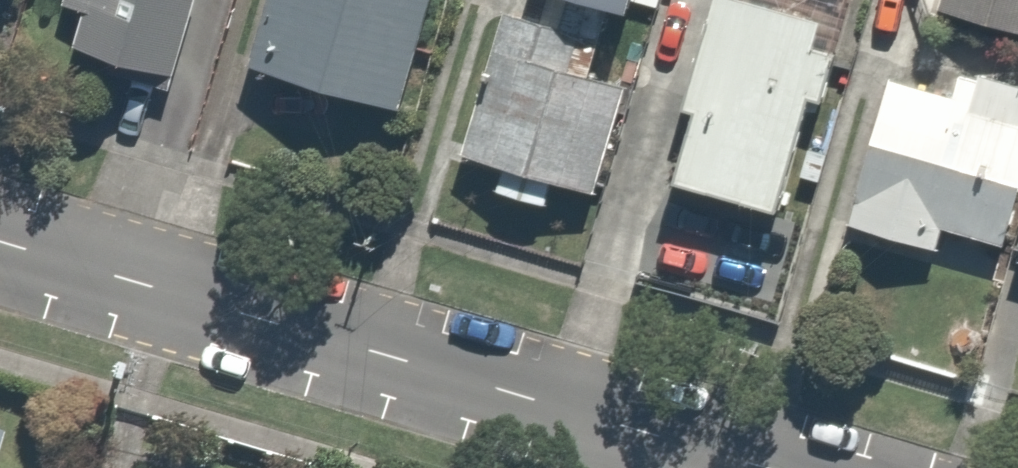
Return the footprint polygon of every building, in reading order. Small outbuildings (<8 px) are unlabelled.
[(40,11),(44,0),(7,0),(40,11)] [(79,1),(92,5),(75,60),(203,99),(234,0),(79,0),(79,1)] [(248,76),(412,128),(453,0),(272,0),(248,76)] [(640,24),(646,0),(547,0),(640,24)] [(675,190),(783,218),(834,20),(756,0),(710,0),(681,112),(694,115),(675,190)] [(932,22),(1017,46),(1017,0),(938,0),(932,22)] [(610,82),(620,44),(542,25),(502,15),(465,163),(507,174),(500,202),(579,222),(583,206),(620,215),(651,93),(610,82)] [(896,77),(852,233),(948,260),(954,240),(1017,258),(1017,86),(971,73),(965,96),(896,77)]
